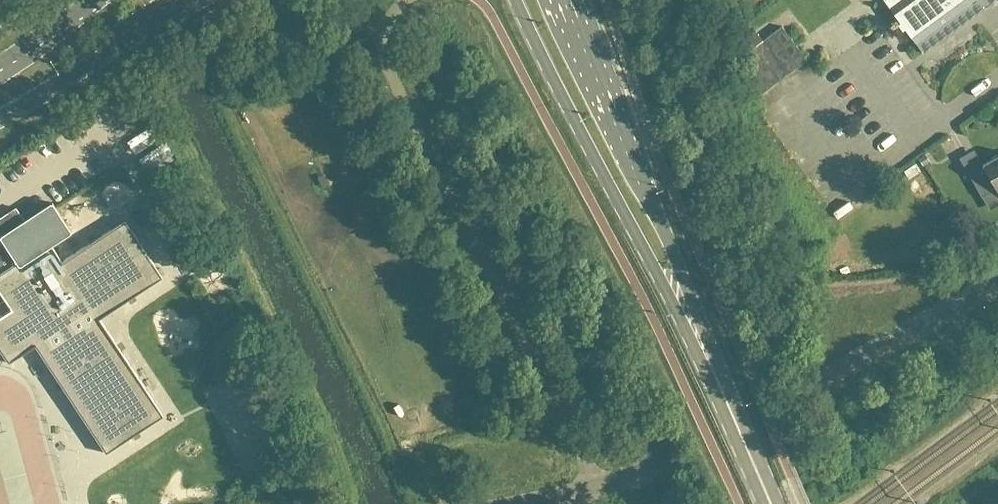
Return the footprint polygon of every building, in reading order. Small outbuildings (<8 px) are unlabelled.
[(922,55),(997,0),(882,0),(899,24),(897,26),(902,32),(904,30),(922,55)] [(806,61),(782,28),(762,43),(755,33),(736,48),(743,58),(735,63),(760,96),(806,61)] [(226,47),(219,51),(224,62),(231,58),(226,47)] [(982,165),(987,174),(972,182),(982,199),(996,190),(997,194),(997,156),(982,165)] [(168,222),(157,228),(163,239),(174,234),(185,255),(196,250),(158,173),(146,178),(168,222)] [(0,220),(0,304),(5,301),(11,311),(0,318),(0,354),(8,365),(35,347),(105,455),(162,418),(99,321),(162,279),(124,222),(61,263),(50,247),(69,234),(70,234),(71,234),(52,205),(51,205),(24,223),(15,210),(0,220)] [(176,316),(203,309),(192,271),(165,279),(176,316)]
